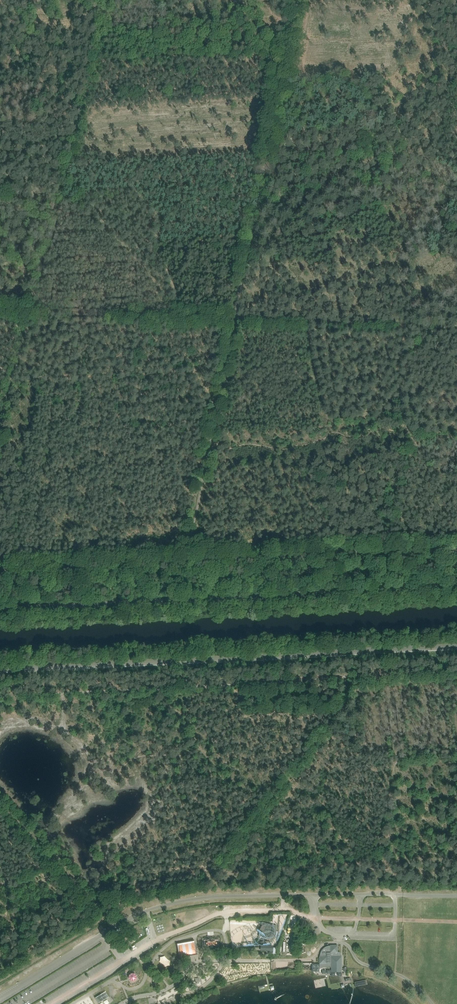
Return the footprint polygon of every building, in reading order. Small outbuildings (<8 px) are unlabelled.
[(263,923),(261,928),(261,930),(259,938),(273,941),(277,927),(263,923)] [(219,942),(219,938),(205,938),(204,947),(219,947),(219,944),(224,944),(224,942),(219,942)] [(320,957),(320,963),(320,964),(320,967),(331,967),(331,968),(342,967),(342,961),(342,956),(340,956),(340,952),(338,952),(338,945),(331,946),(331,947),(329,947),(329,946),(328,946),(327,947),(326,947),(325,947),(325,948),(324,948),(323,949),(322,950),(322,951),(321,952),(321,953),(320,954),(320,955),(320,957)] [(194,956),(194,948),(186,947),(185,955),(194,956)]
